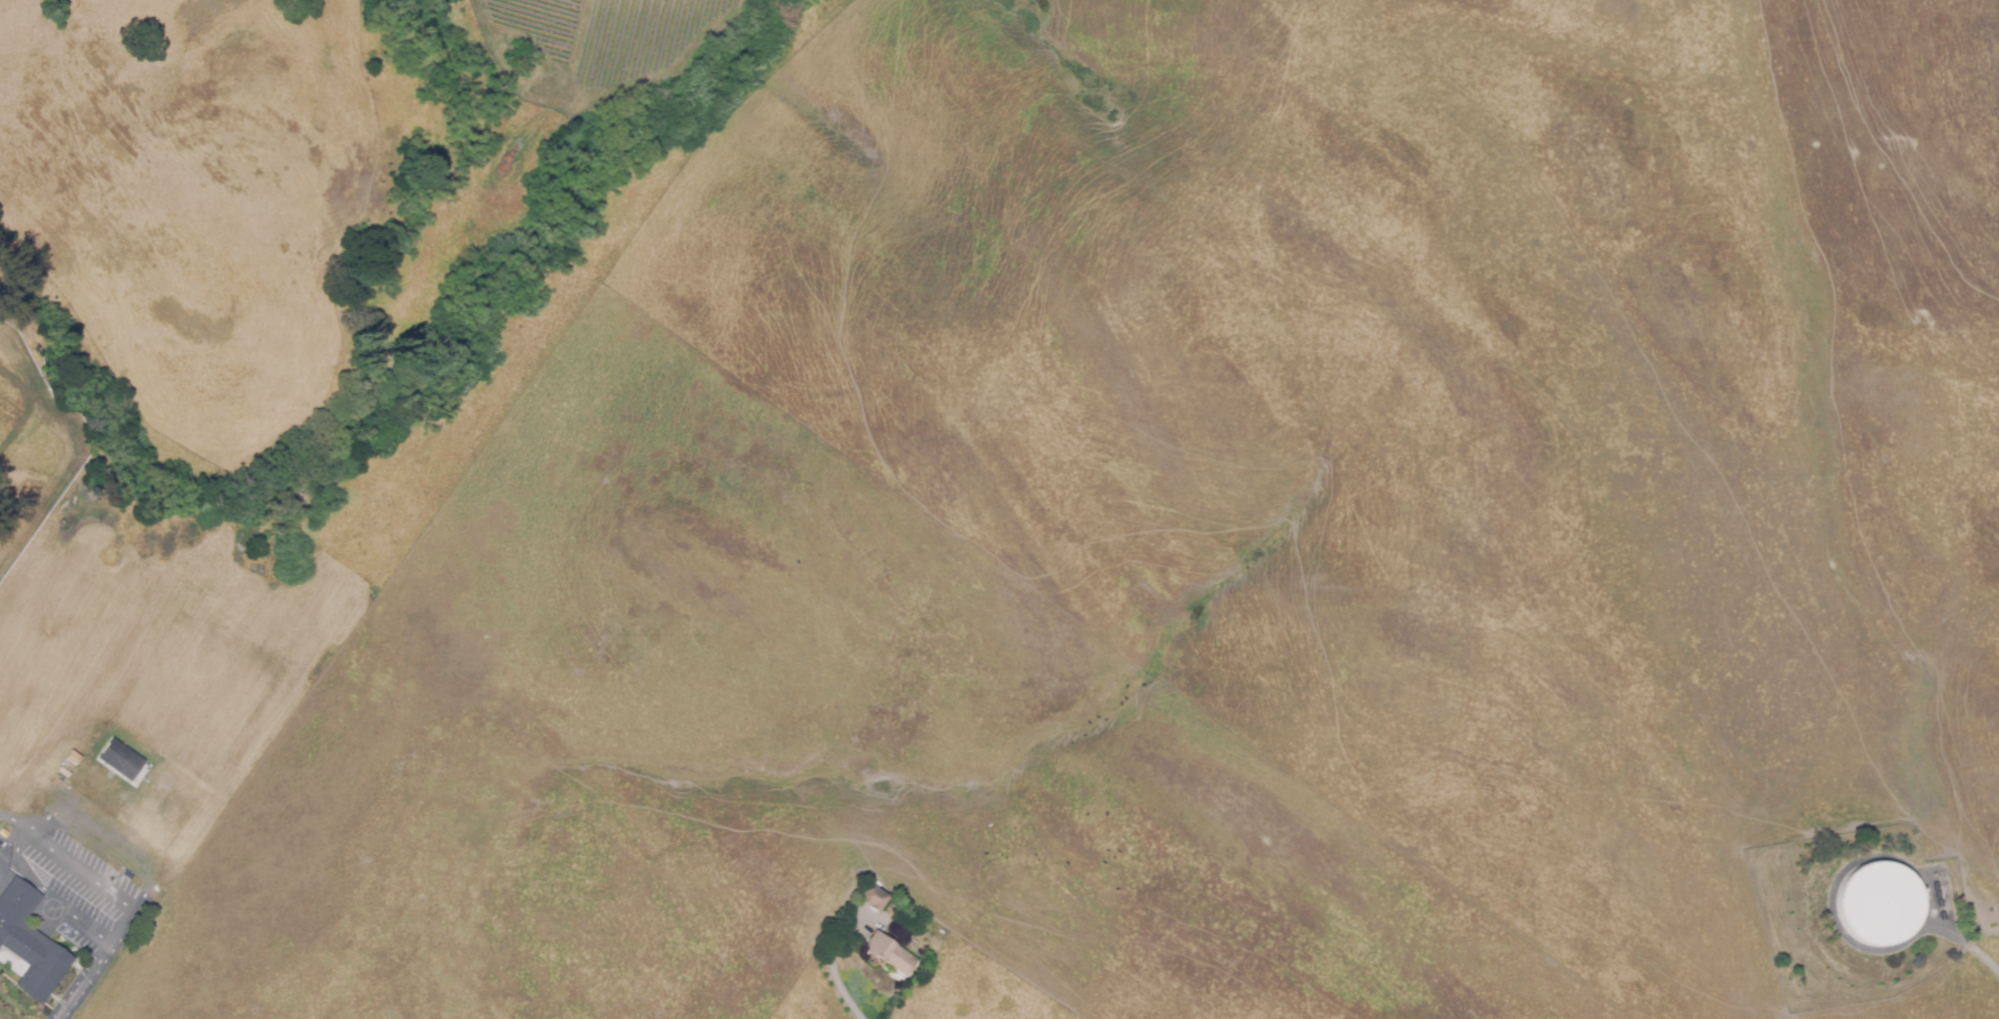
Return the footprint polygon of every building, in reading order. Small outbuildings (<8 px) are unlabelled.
[(131,782),(97,759),(112,738),(145,761),(131,782)] [(1881,858),(1887,859),(1892,861),(1898,864),(1902,868),(1907,873),(1910,879),(1913,886),(1914,893),(1915,901),(1914,908),(1913,915),(1910,922),(1907,928),(1903,933),(1898,938),(1893,941),(1887,943),(1881,944),(1876,943),(1870,941),(1865,938),(1860,934),(1856,929),(1852,923),(1850,916),(1848,909),(1848,901),(1848,894),(1850,887),(1852,880),(1855,874),(1859,868),(1864,864),(1869,861),(1875,859),(1881,858)] [(1,946),(0,947),(0,898),(15,877),(43,897),(24,923),(74,959),(42,1005),(15,986),(29,966),(1,946)] [(870,883),(892,896),(882,913),(859,899),(870,883)] [(905,978),(864,948),(877,930),(918,960),(905,978)]
